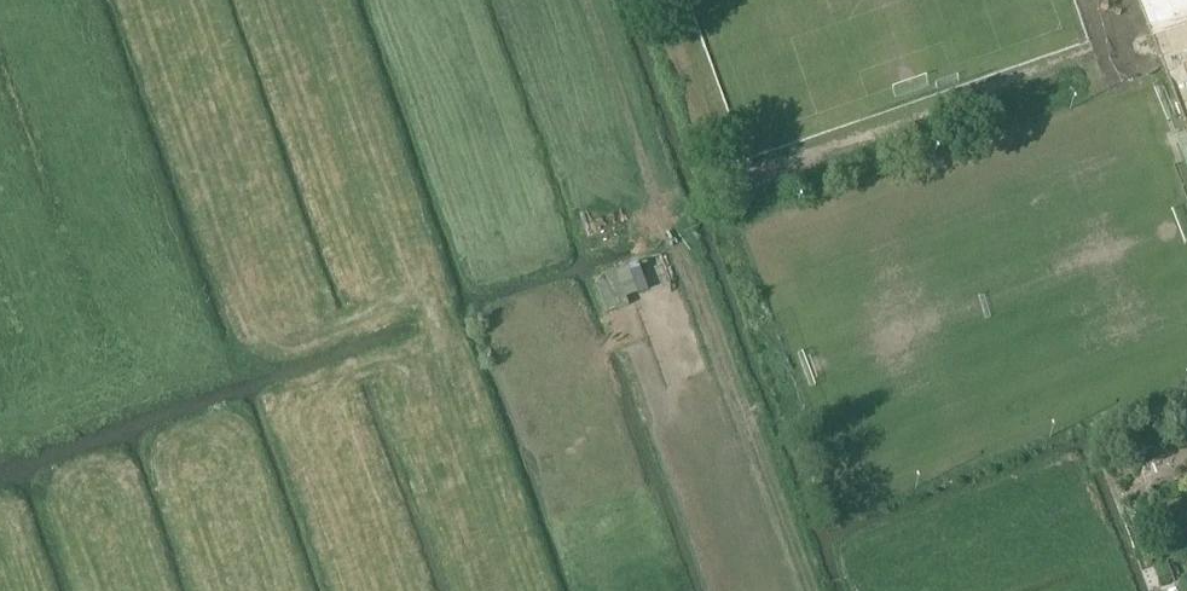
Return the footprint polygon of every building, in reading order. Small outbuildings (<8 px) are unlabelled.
[(1161,450),(1140,457),(1143,467),(1164,459),(1161,450)]
